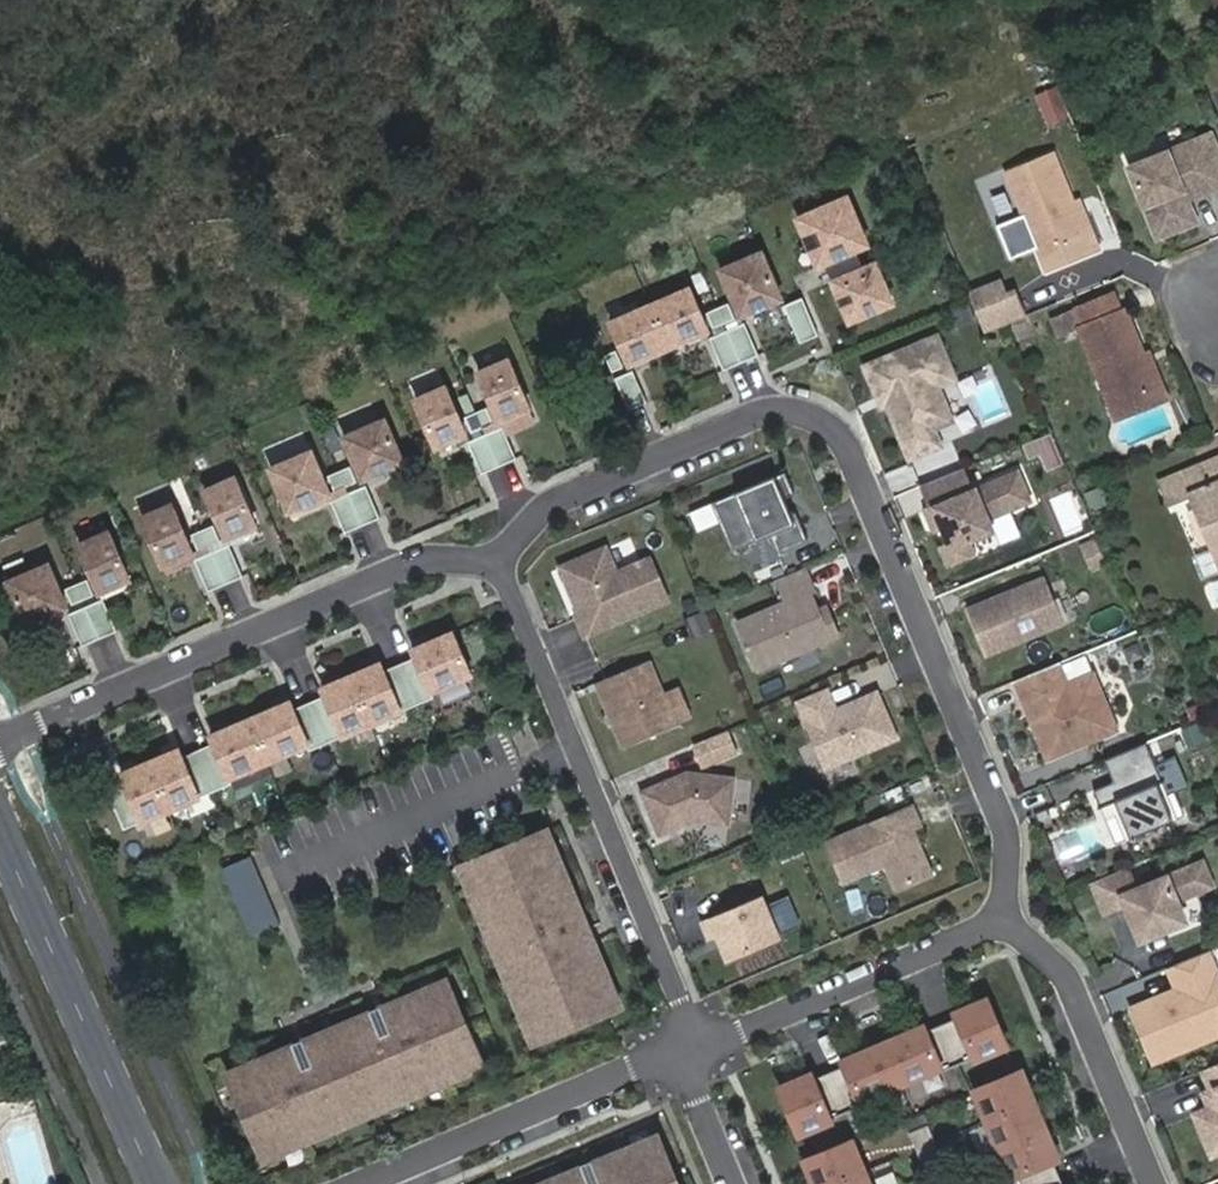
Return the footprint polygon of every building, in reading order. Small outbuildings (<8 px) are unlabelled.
[(1048,125),(1071,116),(1058,84),(1035,93),(1048,125)] [(1204,192),(1217,187),(1217,142),(1216,136),(1135,166),(1161,234),(1199,220),(1189,198),(1187,190),(1200,183),(1204,192)] [(1088,231),(1076,202),(1057,155),(1012,173),(1050,268),(1101,248),(1093,228),(1088,231)] [(1189,198),(1204,192),(1200,183),(1187,190),(1189,198)] [(849,196),(799,217),(819,265),(869,244),(849,196)] [(1083,200),(1076,202),(1088,231),(1093,228),(1083,200)] [(1009,225),(1012,250),(1029,248),(1026,223),(1009,225)] [(891,268),(879,238),(869,244),(847,253),(855,271),(877,261),(881,272),(891,268)] [(810,242),(802,245),(812,268),(819,265),(810,242)] [(763,251),(723,269),(742,315),(783,298),(763,251)] [(834,280),(851,320),(894,302),(881,272),(877,261),(855,271),(834,280)] [(709,329),(691,287),(652,304),(670,346),(709,329)] [(1023,315),(1015,292),(975,306),(984,330),(1023,315)] [(1115,294),(1080,307),(1087,325),(1081,327),(1113,405),(1157,388),(1144,356),(1127,309),(1122,311),(1115,294)] [(803,297),(786,304),(799,336),(816,329),(803,297)] [(730,301),(719,305),(726,322),(737,317),(730,301)] [(652,304),(612,321),(630,363),(670,346),(652,304)] [(726,322),(719,305),(708,310),(715,327),(726,322)] [(759,353),(746,321),(729,329),(742,360),(759,353)] [(729,329),(711,336),(725,368),(742,360),(729,329)] [(956,379),(939,338),(868,368),(880,397),(889,392),(893,401),(889,402),(890,404),(903,436),(909,433),(919,456),(942,446),(935,429),(953,421),(939,387),(956,379)] [(500,346),(470,359),(490,406),(520,394),(500,346)] [(625,365),(618,348),(606,353),(613,370),(625,365)] [(1113,405),(1118,418),(1168,398),(1150,353),(1144,356),(1157,388),(1113,405)] [(648,401),(634,369),(616,376),(630,408),(648,401)] [(437,373),(407,386),(427,434),(457,421),(437,373)] [(485,409),(478,392),(467,397),(474,414),(485,409)] [(893,401),(889,392),(880,397),(884,406),(890,404),(889,402),(893,401)] [(474,414),(467,397),(456,402),(463,418),(474,414)] [(376,405),(335,423),(353,465),(394,447),(376,405)] [(496,418),(479,425),(496,466),(513,458),(496,418)] [(479,425),(462,433),(479,473),(496,466),(479,425)] [(1040,469),(1064,459),(1053,432),(1028,442),(1040,469)] [(919,456),(909,433),(903,436),(912,458),(919,456)] [(302,437),(262,454),(280,497),(320,479),(302,437)] [(348,467),(341,451),(330,455),(337,472),(348,467)] [(337,472),(330,455),(319,460),(326,477),(337,472)] [(1213,547),(1217,545),(1217,458),(1162,480),(1170,501),(1191,493),(1213,547)] [(226,462),(196,475),(217,523),(247,510),(226,462)] [(896,490),(918,481),(912,465),(889,474),(896,490)] [(990,519),(1032,501),(1020,472),(974,491),(964,469),(924,486),(932,508),(927,510),(936,531),(944,528),(951,545),(942,548),(950,565),(975,554),(970,542),(995,531),(990,519)] [(793,514),(787,500),(797,495),(787,472),(714,503),(722,523),(734,552),(773,535),(780,554),(810,541),(798,512),(793,514)] [(359,477),(342,484),(360,524),(377,517),(359,477)] [(342,484),(325,491),(342,532),(360,524),(342,484)] [(163,489),(133,502),(154,550),(184,537),(163,489)] [(722,523),(714,503),(691,513),(700,533),(722,523)] [(211,525),(204,509),(193,514),(200,530),(211,525)] [(200,530),(193,514),(182,518),(189,535),(200,530)] [(100,516),(70,529),(90,576),(120,564),(100,516)] [(223,535),(206,543),(223,583),(240,575),(223,535)] [(1088,570),(1104,565),(1096,537),(1080,542),(1088,570)] [(206,543),(189,550),(206,590),(223,583),(206,543)] [(0,566),(0,569),(17,608),(57,591),(39,549),(0,566)] [(669,603),(651,561),(618,575),(607,550),(562,569),(577,602),(581,601),(587,615),(579,619),(586,637),(669,603)] [(85,579),(78,563),(67,567),(74,584),(85,579)] [(74,584),(67,567),(56,572),(63,589),(74,584)] [(842,636),(833,615),(825,619),(821,611),(813,593),(818,591),(808,569),(778,581),(788,603),(739,624),(760,672),(842,636)] [(1065,623),(1046,578),(969,610),(975,627),(987,656),(1065,623)] [(97,589),(80,597),(97,637),(114,629),(97,589)] [(80,597),(62,604),(80,644),(97,637),(80,597)] [(472,676),(453,634),(413,651),(416,658),(400,665),(417,706),(435,699),(432,693),(472,676)] [(678,727),(664,694),(651,662),(597,684),(610,715),(625,749),(678,727)] [(1117,730),(1094,675),(1068,685),(1059,664),(1017,680),(1033,717),(1049,758),(1117,730)] [(417,706),(400,665),(384,672),(381,665),(352,677),(372,725),(417,706)] [(372,725),(352,677),(323,690),(326,697),(310,704),(327,744),(372,725)] [(692,721),(678,688),(664,694),(678,727),(692,721)] [(898,739),(879,693),(838,710),(829,688),(799,700),(828,769),(898,739)] [(251,720),(269,762),(307,746),(310,752),(327,744),(310,704),(294,711),(291,703),(251,720)] [(215,744),(199,751),(216,792),(233,785),(231,779),(269,762),(251,720),(212,737),(215,744)] [(709,766),(740,754),(730,729),(699,741),(709,766)] [(1166,797),(1161,784),(1165,783),(1148,743),(1107,761),(1116,783),(1096,791),(1103,808),(1119,801),(1134,838),(1176,821),(1166,797)] [(165,757),(151,763),(171,811),(216,792),(199,751),(182,758),(179,751),(165,757)] [(125,831),(171,811),(151,763),(121,776),(124,783),(108,790),(125,831)] [(729,826),(735,781),(689,774),(643,794),(661,836),(695,821),(729,826)] [(1170,796),(1165,783),(1161,784),(1166,797),(1170,796)] [(1134,838),(1119,801),(1103,808),(1108,821),(1116,818),(1126,842),(1134,838)] [(935,875),(915,829),(922,826),(914,807),(829,843),(846,882),(888,864),(899,890),(935,875)] [(547,825),(533,831),(533,833),(542,855),(557,849),(547,825)] [(542,855),(533,833),(472,859),(489,900),(479,904),(501,957),(510,953),(528,994),(518,998),(526,1018),(536,1014),(545,1036),(607,1010),(598,989),(613,982),(589,925),(582,928),(576,912),(582,909),(557,849),(542,855)] [(220,865),(241,914),(262,905),(270,924),(276,921),(247,853),(220,865)] [(471,857),(461,861),(479,904),(489,900),(472,859),(471,857)] [(1179,900),(1214,886),(1204,863),(1138,891),(1129,868),(1095,883),(1107,913),(1128,904),(1143,941),(1188,923),(1179,900)] [(789,895),(775,901),(786,927),(800,922),(789,895)] [(782,941),(763,897),(703,922),(711,941),(719,938),(730,962),(782,941)] [(241,914),(249,933),(270,924),(262,905),(241,914)] [(1210,952),(1170,968),(1180,990),(1135,1009),(1156,1062),(1217,1037),(1217,972),(1210,952)] [(501,957),(518,998),(528,994),(510,953),(501,957)] [(373,1007),(378,1018),(365,1024),(360,1013),(322,1029),(326,1040),(313,1046),(309,1034),(229,1068),(238,1090),(250,1084),(260,1107),(248,1112),(266,1155),(288,1146),(283,1136),(329,1116),(333,1126),(355,1117),(351,1107),(396,1087),(401,1098),(422,1088),(418,1078),(464,1059),(468,1069),(489,1060),(468,1010),(456,1015),(449,999),(461,994),(452,973),(373,1007)] [(607,1010),(608,1012),(623,1006),(613,982),(598,989),(607,1010)] [(468,1010),(461,994),(449,999),(456,1015),(468,1010)] [(1007,1049),(987,1002),(972,1008),(957,1014),(959,1018),(976,1058),(977,1062),(1007,1049)] [(536,1014),(526,1018),(536,1042),(546,1038),(545,1036),(536,1014)] [(976,1058),(959,1018),(943,1024),(960,1065),(976,1058)] [(960,1065),(943,1024),(926,1032),(943,1070),(942,1070),(943,1072),(960,1065)] [(943,1070),(926,1032),(925,1028),(905,1037),(885,1045),(903,1087),(942,1070),(943,1070)] [(903,1087),(885,1045),(861,1056),(846,1062),(847,1066),(864,1104),(864,1103),(903,1087)] [(418,1078),(422,1088),(468,1069),(464,1059),(418,1078)] [(1205,1071),(1215,1093),(1217,1091),(1217,1065),(1205,1071)] [(864,1104),(847,1066),(831,1073),(848,1113),(865,1106),(864,1103),(864,1104)] [(848,1113),(831,1073),(815,1080),(832,1120),(848,1113)] [(990,1124),(1037,1104),(1031,1088),(1025,1075),(977,1095),(990,1124)] [(832,1120),(815,1080),(813,1076),(799,1082),(783,1089),(804,1136),(833,1123),(832,1120)] [(250,1084),(238,1090),(248,1112),(260,1107),(250,1084)] [(351,1107),(355,1117),(401,1098),(396,1087),(351,1107)] [(1216,1103),(1217,1107),(1197,1116),(1214,1156),(1217,1154),(1217,1102),(1216,1103)] [(1043,1118),(1037,1104),(990,1124),(1001,1153),(1049,1133),(1043,1118)] [(283,1136),(288,1146),(333,1126),(329,1116),(283,1136)] [(946,1162),(932,1128),(923,1132),(912,1136),(919,1153),(927,1170),(938,1166),(946,1162)] [(1055,1148),(1049,1133),(1001,1153),(1013,1181),(1013,1182),(1047,1168),(1061,1162),(1055,1148)] [(673,1177),(665,1180),(655,1157),(664,1153),(656,1134),(578,1165),(581,1174),(568,1180),(565,1171),(533,1183),(676,1183),(673,1177)] [(856,1145),(808,1165),(813,1176),(816,1183),(844,1183),(867,1174),(856,1145)] [(1054,1183),(1047,1168),(1013,1182),(1013,1181),(1007,1183),(1053,1183),(1054,1183)] [(867,1174),(844,1183),(872,1183),(867,1174)]
